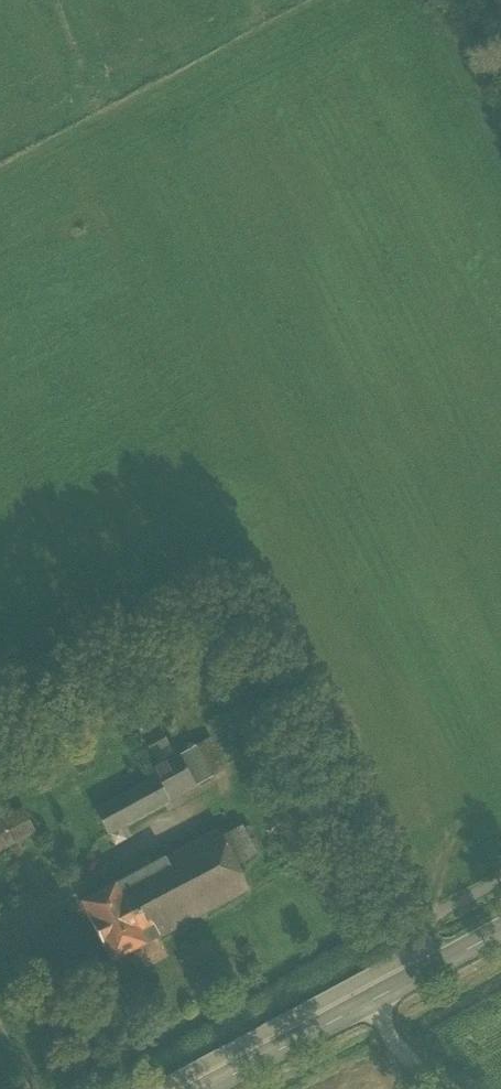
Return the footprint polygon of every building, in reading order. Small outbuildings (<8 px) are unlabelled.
[(116,824),(227,774),(210,737),(145,766),(151,779),(93,805),(111,845),(123,840),(116,824)] [(164,738),(148,746),(156,761),(172,753),(164,738)] [(35,832),(21,805),(0,816),(0,850),(35,832)] [(240,826),(228,832),(242,860),(254,855),(240,826)] [(79,910),(116,971),(250,895),(219,833),(79,910)]
